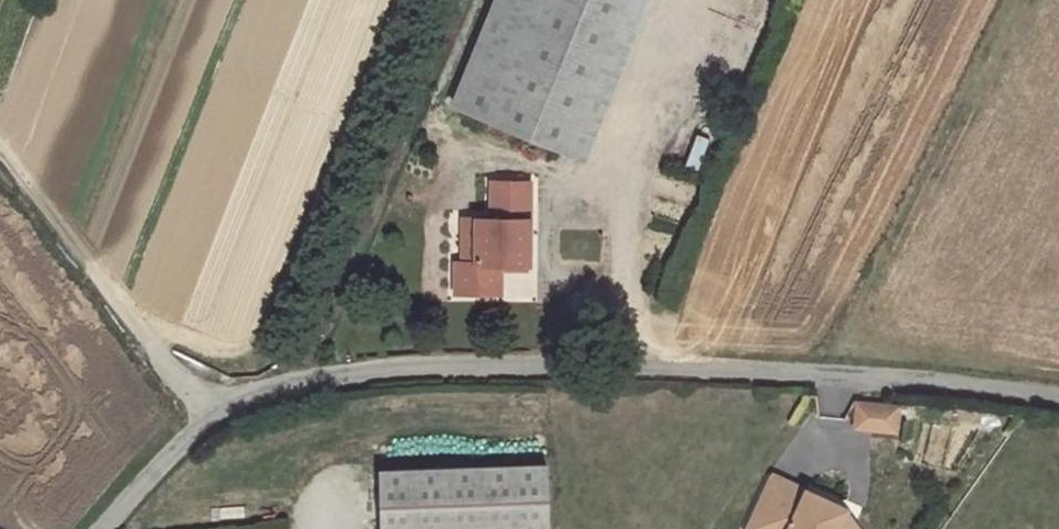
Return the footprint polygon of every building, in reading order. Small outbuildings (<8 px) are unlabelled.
[(582,154),(642,0),(497,0),(455,103),(582,154)] [(492,197),(530,199),(530,182),(492,181),(492,197)] [(529,264),(530,199),(492,197),(491,220),(477,220),(476,264),(460,262),(456,262),(457,286),(501,286),(502,263),(529,264)] [(476,264),(477,220),(459,220),(460,262),(476,264)] [(900,434),(901,403),(852,401),(851,432),(900,434)] [(544,467),(378,473),(380,528),(546,528),(544,467)] [(773,479),(749,528),(858,528),(853,522),(844,518),(847,510),(807,492),(806,494),(773,479)]
